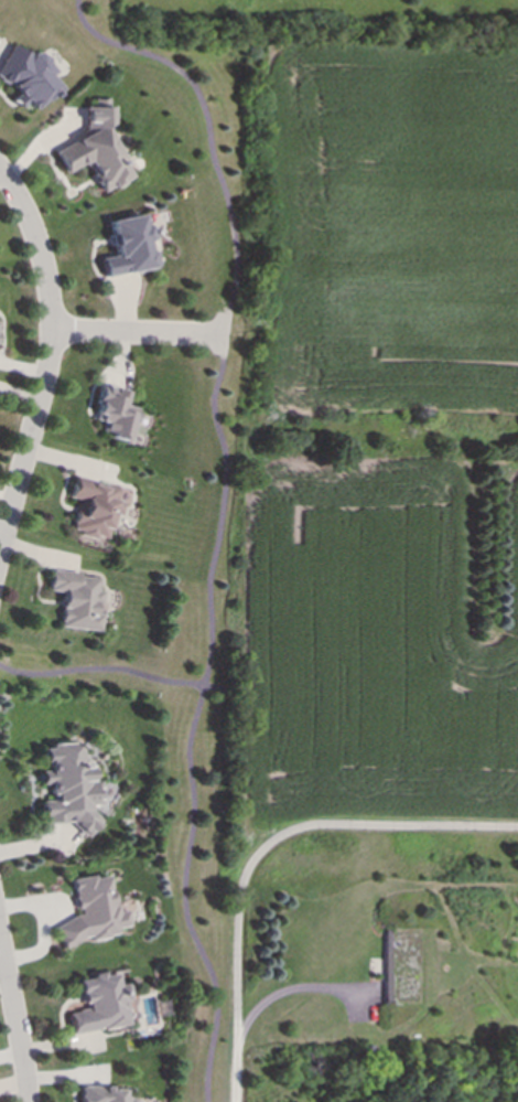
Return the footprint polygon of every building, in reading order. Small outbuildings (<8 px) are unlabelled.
[(15,88),(9,101),(20,107),(21,104),(38,112),(53,83),(46,79),(53,66),(9,44),(0,62),(0,81),(15,88)] [(84,135),(54,151),(65,173),(86,162),(92,173),(92,176),(100,193),(128,178),(121,165),(121,161),(104,127),(110,124),(110,110),(104,100),(93,100),(93,107),(84,107),(84,135)] [(102,277),(152,268),(146,239),(148,239),(146,225),(141,226),(140,215),(107,221),(113,256),(99,258),(102,277)] [(126,441),(133,408),(121,405),(124,391),(99,385),(91,420),(101,422),(99,434),(126,441)] [(119,489),(73,477),(68,498),(77,500),(70,529),(80,532),(79,537),(105,543),(112,515),(119,517),(123,503),(116,502),(119,489)] [(100,631),(102,615),(93,614),(94,604),(101,605),(102,591),(97,591),(98,577),(48,572),(46,591),(61,593),(58,627),(100,631)] [(40,824),(75,822),(76,837),(96,835),(94,807),(100,806),(99,782),(89,782),(88,766),(81,766),(80,744),(43,746),(44,772),(38,772),(39,785),(49,784),(50,801),(39,802),(40,824)] [(71,880),(73,900),(80,915),(52,928),(61,949),(88,937),(89,937),(91,941),(105,939),(118,933),(117,928),(131,926),(128,911),(119,912),(112,895),(109,875),(71,880)] [(129,1025),(125,1000),(131,999),(128,984),(118,986),(116,973),(78,979),(83,1010),(68,1013),(71,1034),(129,1025)] [(138,1098),(125,1098),(125,1088),(80,1088),(80,1101),(138,1101),(138,1098)]
